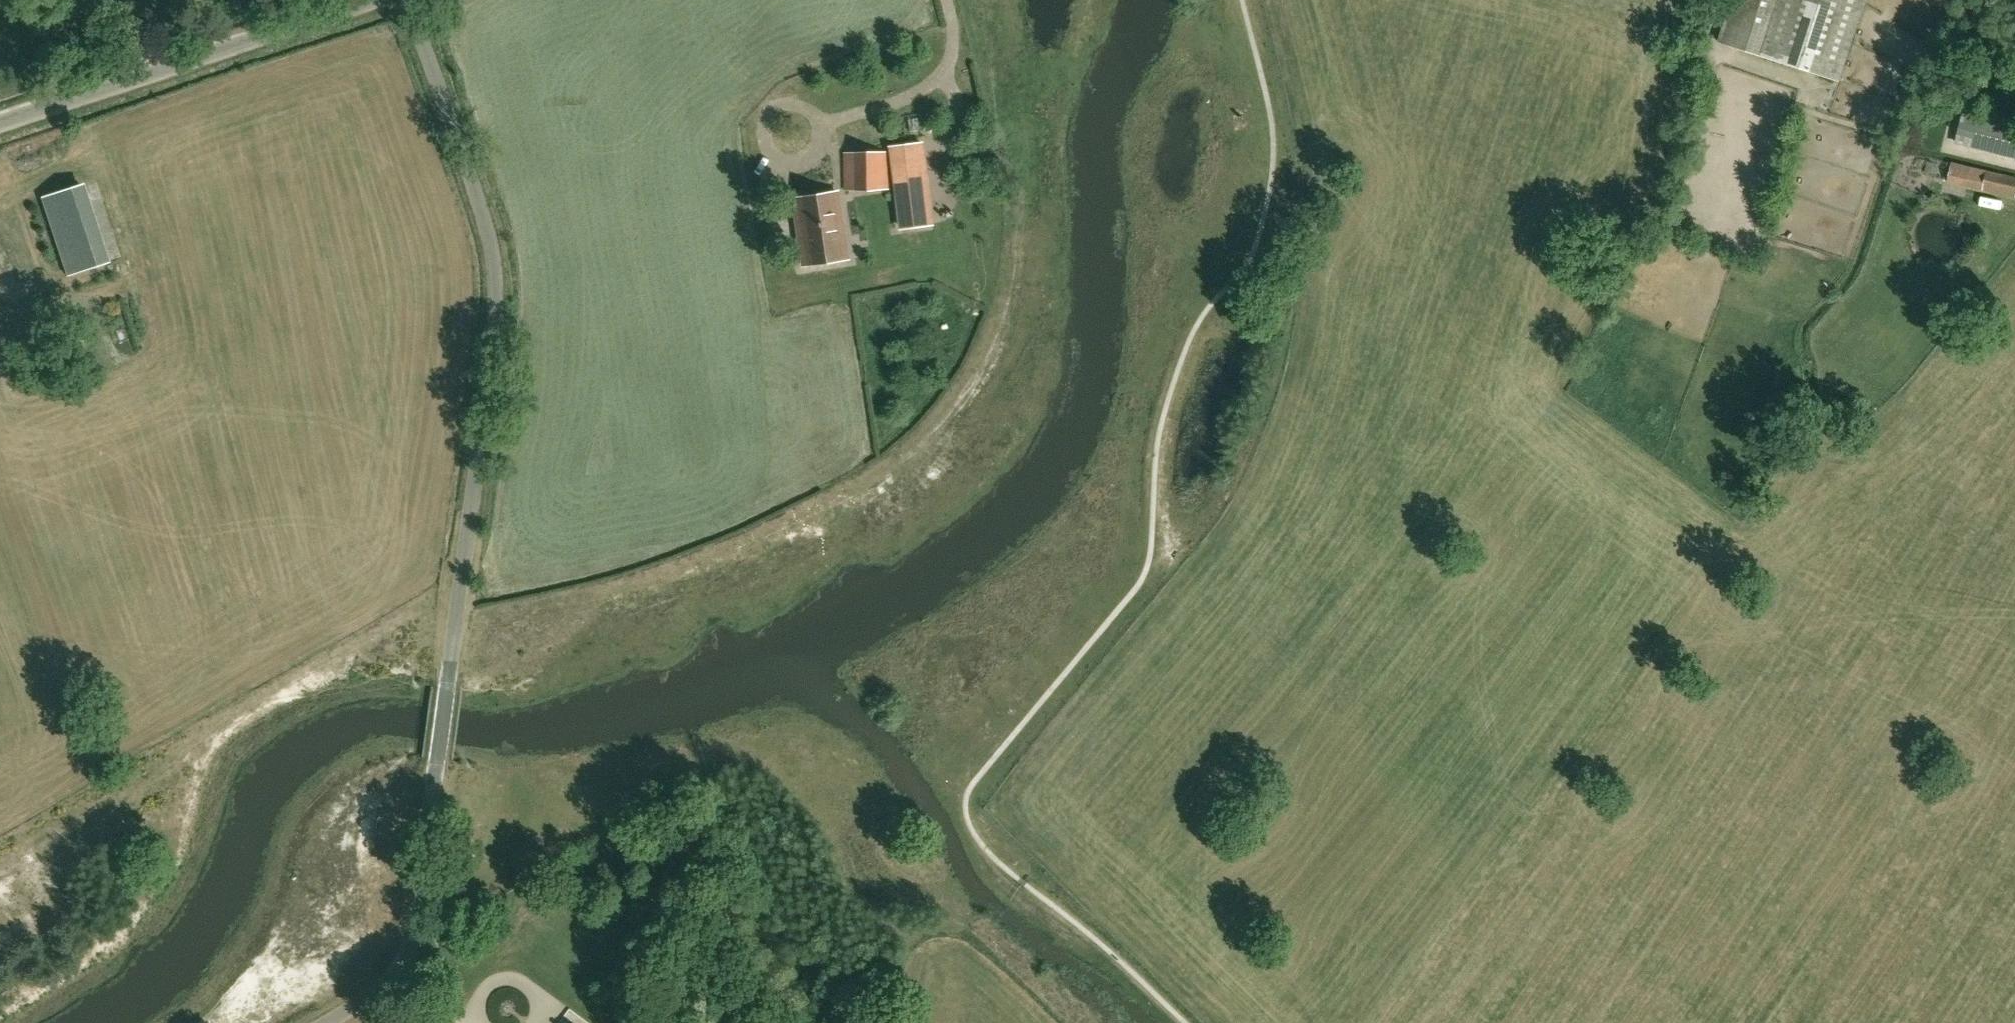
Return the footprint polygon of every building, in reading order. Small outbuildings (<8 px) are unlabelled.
[(1840,81),(1865,0),(1732,0),(1719,42),(1840,81)] [(890,147),(900,233),(933,229),(923,143),(890,147)] [(887,189),(887,153),(845,153),(845,189),(887,189)] [(1983,190),(1986,171),(1951,163),(1947,180),(1983,190)] [(1986,171),(1983,190),(2014,197),(2014,177),(1986,171)] [(49,217),(67,274),(108,259),(81,185),(42,198),(49,217)] [(793,199),(803,265),(847,259),(837,192),(793,199)]
